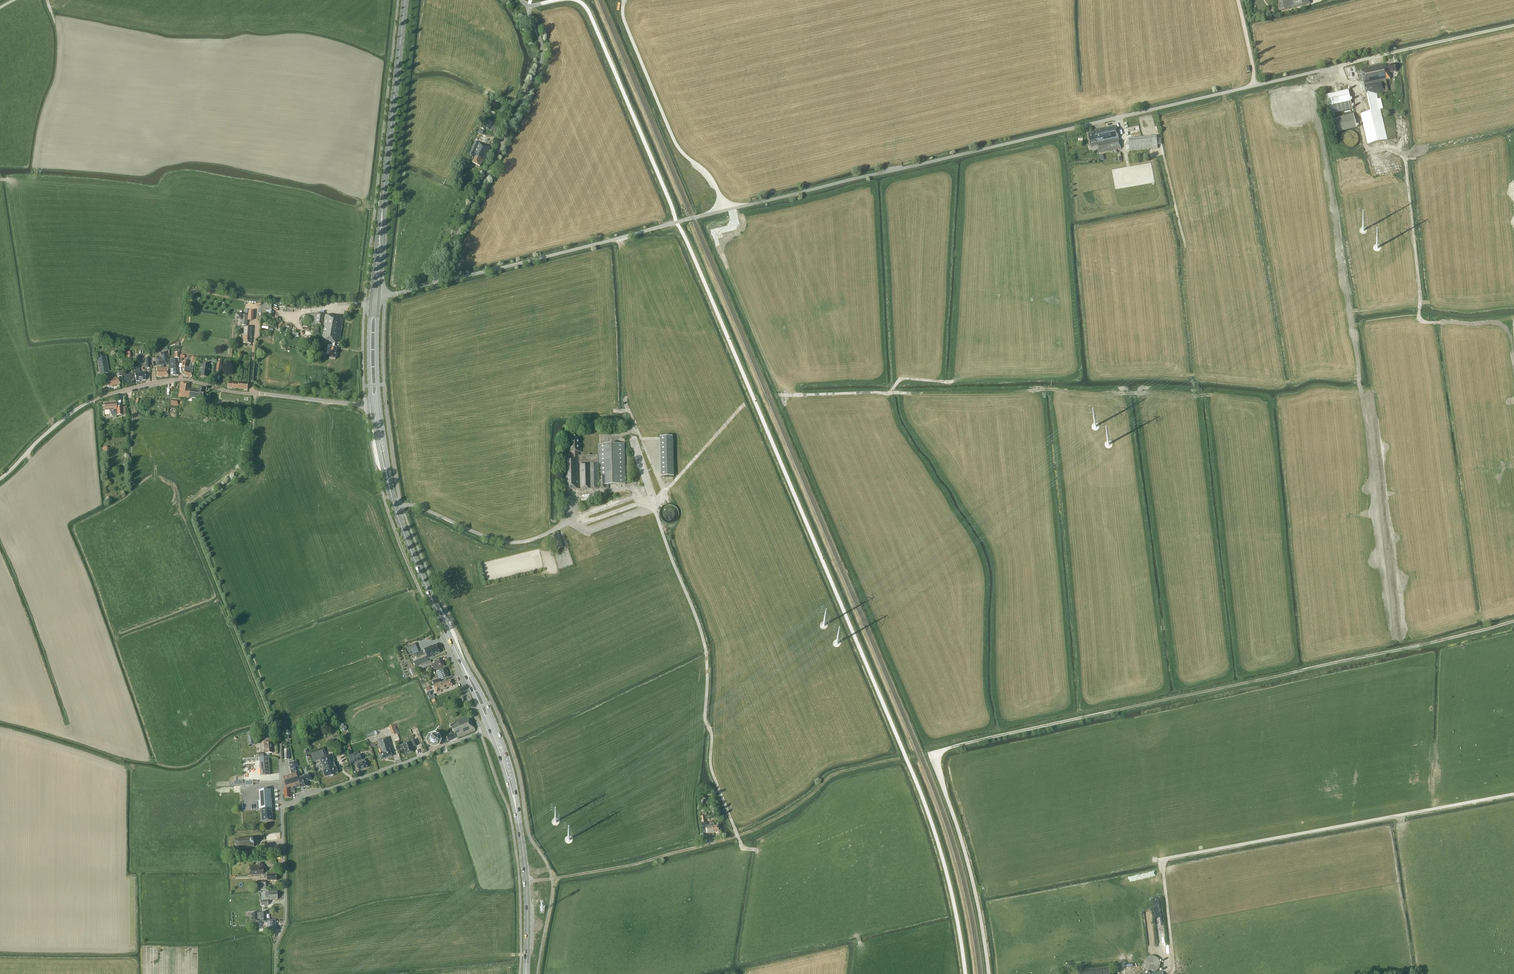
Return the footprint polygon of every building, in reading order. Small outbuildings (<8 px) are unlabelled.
[(1280,11),(1290,9),(1289,8),(1310,4),(1309,0),(1277,0),(1280,11)] [(1396,72),(1394,64),(1386,66),(1386,65),(1360,71),(1366,95),(1367,95),(1370,111),(1360,114),(1367,144),(1387,140),(1378,99),(1383,98),(1382,93),(1388,91),(1386,80),(1390,79),(1389,74),(1396,72)] [(1352,109),(1348,90),(1325,95),(1329,114),(1352,109)] [(499,112),(505,114),(508,107),(502,105),(499,112)] [(1357,128),(1353,114),(1330,119),(1333,133),(1357,128)] [(1120,149),(1116,126),(1091,131),(1091,133),(1088,134),(1090,148),(1097,146),(1098,153),(1120,149)] [(1351,131),(1350,131),(1348,131),(1347,132),(1346,132),(1344,133),(1343,134),(1343,135),(1342,137),(1342,138),(1342,139),(1342,141),(1342,142),(1343,144),(1343,145),(1344,146),(1346,147),(1347,147),(1348,148),(1350,148),(1351,148),(1353,147),(1354,147),(1355,146),(1356,145),(1357,144),(1358,142),(1358,141),(1358,139),(1358,138),(1358,137),(1357,135),(1356,134),(1355,133),(1354,132),(1353,132),(1351,131)] [(1158,149),(1157,136),(1129,139),(1130,151),(1158,149)] [(491,149),(476,142),(468,158),(470,159),(472,156),(474,157),(471,162),(480,167),(483,161),(484,162),(491,149)] [(272,311),(274,311),(273,302),(263,303),(263,315),(272,315),(272,311)] [(317,315),(309,313),(309,318),(310,318),(309,325),(323,327),(320,345),(321,345),(321,348),(323,349),(323,345),(328,346),(326,354),(330,355),(329,358),(335,359),(337,347),(339,347),(343,318),(317,314),(317,315)] [(253,327),(244,327),(243,343),(251,344),(251,337),(253,337),(253,327)] [(161,368),(157,368),(156,368),(157,377),(168,376),(168,368),(163,368),(163,364),(167,364),(167,353),(160,353),(160,358),(155,358),(156,365),(161,364),(161,368)] [(109,373),(106,356),(97,357),(100,374),(109,373)] [(174,360),(170,360),(170,369),(171,374),(173,374),(173,376),(178,375),(178,364),(174,364),(174,360)] [(208,365),(201,364),(200,377),(202,377),(202,378),(204,378),(207,378),(208,365)] [(134,368),(135,373),(136,381),(146,380),(145,372),(140,372),(139,367),(134,368)] [(193,368),(187,367),(184,367),(184,368),(184,371),(183,376),(191,377),(192,372),(193,368)] [(131,376),(130,374),(123,374),(124,376),(124,385),(134,384),(133,375),(131,376)] [(116,378),(116,377),(108,379),(108,380),(106,380),(108,387),(120,384),(119,378),(116,378)] [(189,383),(180,383),(179,394),(178,397),(183,398),(183,397),(197,398),(197,401),(202,402),(203,389),(198,388),(198,391),(188,389),(189,383)] [(105,414),(110,413),(111,416),(122,415),(121,407),(117,408),(116,403),(104,404),(104,411),(105,411),(105,414)] [(672,436),(660,437),(661,477),(673,476),(672,436)] [(579,443),(579,438),(570,438),(570,452),(571,452),(571,457),(561,457),(562,490),(598,489),(598,456),(578,456),(578,452),(581,452),(581,443),(579,443)] [(626,484),(624,444),(598,444),(599,489),(606,489),(606,485),(626,484)] [(648,495),(656,493),(644,454),(637,457),(648,495)] [(661,517),(662,520),(665,522),(668,523),(671,523),(674,522),(676,521),(678,518),(679,516),(679,513),(678,510),(677,508),(675,506),(672,505),(670,504),(667,505),(664,506),(662,508),(661,511),(660,514),(661,517)] [(563,547),(558,533),(551,536),(556,550),(563,547)] [(439,653),(436,644),(424,649),(428,659),(432,657),(432,656),(439,653)] [(428,661),(426,657),(414,662),(416,666),(428,661)] [(444,666),(441,658),(434,661),(435,663),(432,664),(432,665),(434,670),(444,666)] [(430,660),(420,665),(421,665),(421,667),(422,669),(432,665),(432,664),(430,660)] [(449,677),(445,668),(436,672),(439,679),(436,680),(432,681),(434,684),(440,682),(440,680),(449,677)] [(452,686),(450,680),(446,682),(445,681),(434,685),(437,693),(441,691),(441,690),(443,689),(443,690),(446,689),(446,688),(452,686)] [(475,731),(469,716),(450,724),(453,732),(445,735),(448,742),(457,737),(458,738),(475,731)] [(398,734),(394,725),(389,726),(392,736),(398,734)] [(437,737),(434,736),(431,737),(430,737),(429,740),(429,741),(430,744),(431,744),(433,745),(434,745),(437,744),(438,744),(439,741),(439,740),(438,738),(437,737)] [(391,744),(389,737),(377,741),(381,753),(378,754),(380,760),(392,756),(389,749),(391,748),(389,744),(391,744)] [(417,746),(415,740),(411,741),(412,742),(400,746),(400,747),(400,749),(402,749),(404,749),(406,754),(413,752),(411,747),(417,746)] [(273,753),(272,741),(264,741),(265,753),(273,753)] [(325,758),(322,750),(311,754),(313,762),(320,760),(321,764),(322,764),(325,771),(323,771),(325,777),(330,776),(333,775),(338,773),(336,767),(335,767),(333,760),(334,760),(332,755),(325,758)] [(354,756),(354,754),(348,756),(350,764),(356,762),(358,770),(367,767),(365,759),(362,760),(360,755),(354,756)] [(270,775),(268,756),(259,757),(261,775),(270,775)] [(287,789),(295,787),(296,789),(300,787),(300,786),(299,784),(301,783),(303,788),(308,786),(307,781),(311,780),(309,773),(297,777),(296,773),(283,777),(287,789)] [(264,815),(264,821),(273,821),(273,813),(273,809),(274,809),(274,804),(273,804),(273,800),(274,800),(274,789),(261,790),(261,800),(259,800),(259,809),(265,809),(265,815),(264,815)] [(295,792),(294,789),(284,790),(285,798),(292,798),(292,792),(295,792)] [(718,828),(718,825),(714,825),(714,824),(708,825),(707,825),(707,823),(706,823),(705,815),(702,816),(700,816),(701,824),(702,824),(702,826),(704,826),(705,826),(706,828),(707,833),(714,832),(714,831),(719,831),(718,828)] [(254,847),(253,838),(234,840),(235,849),(254,847)] [(264,876),(264,873),(263,865),(262,865),(262,863),(258,863),(258,865),(250,865),(251,875),(264,875),(264,876)] [(264,876),(264,878),(267,878),(267,881),(277,881),(277,874),(267,874),(267,873),(264,873),(264,876)] [(269,891),(269,890),(265,890),(266,898),(269,898),(269,900),(278,899),(277,891),(269,891)] [(266,919),(266,912),(253,912),(253,920),(258,920),(258,919),(261,919),(261,922),(268,922),(268,929),(276,929),(276,920),(270,920),(270,919),(266,919)] [(1159,955),(1146,959),(1151,973),(1163,969),(1159,955)]
